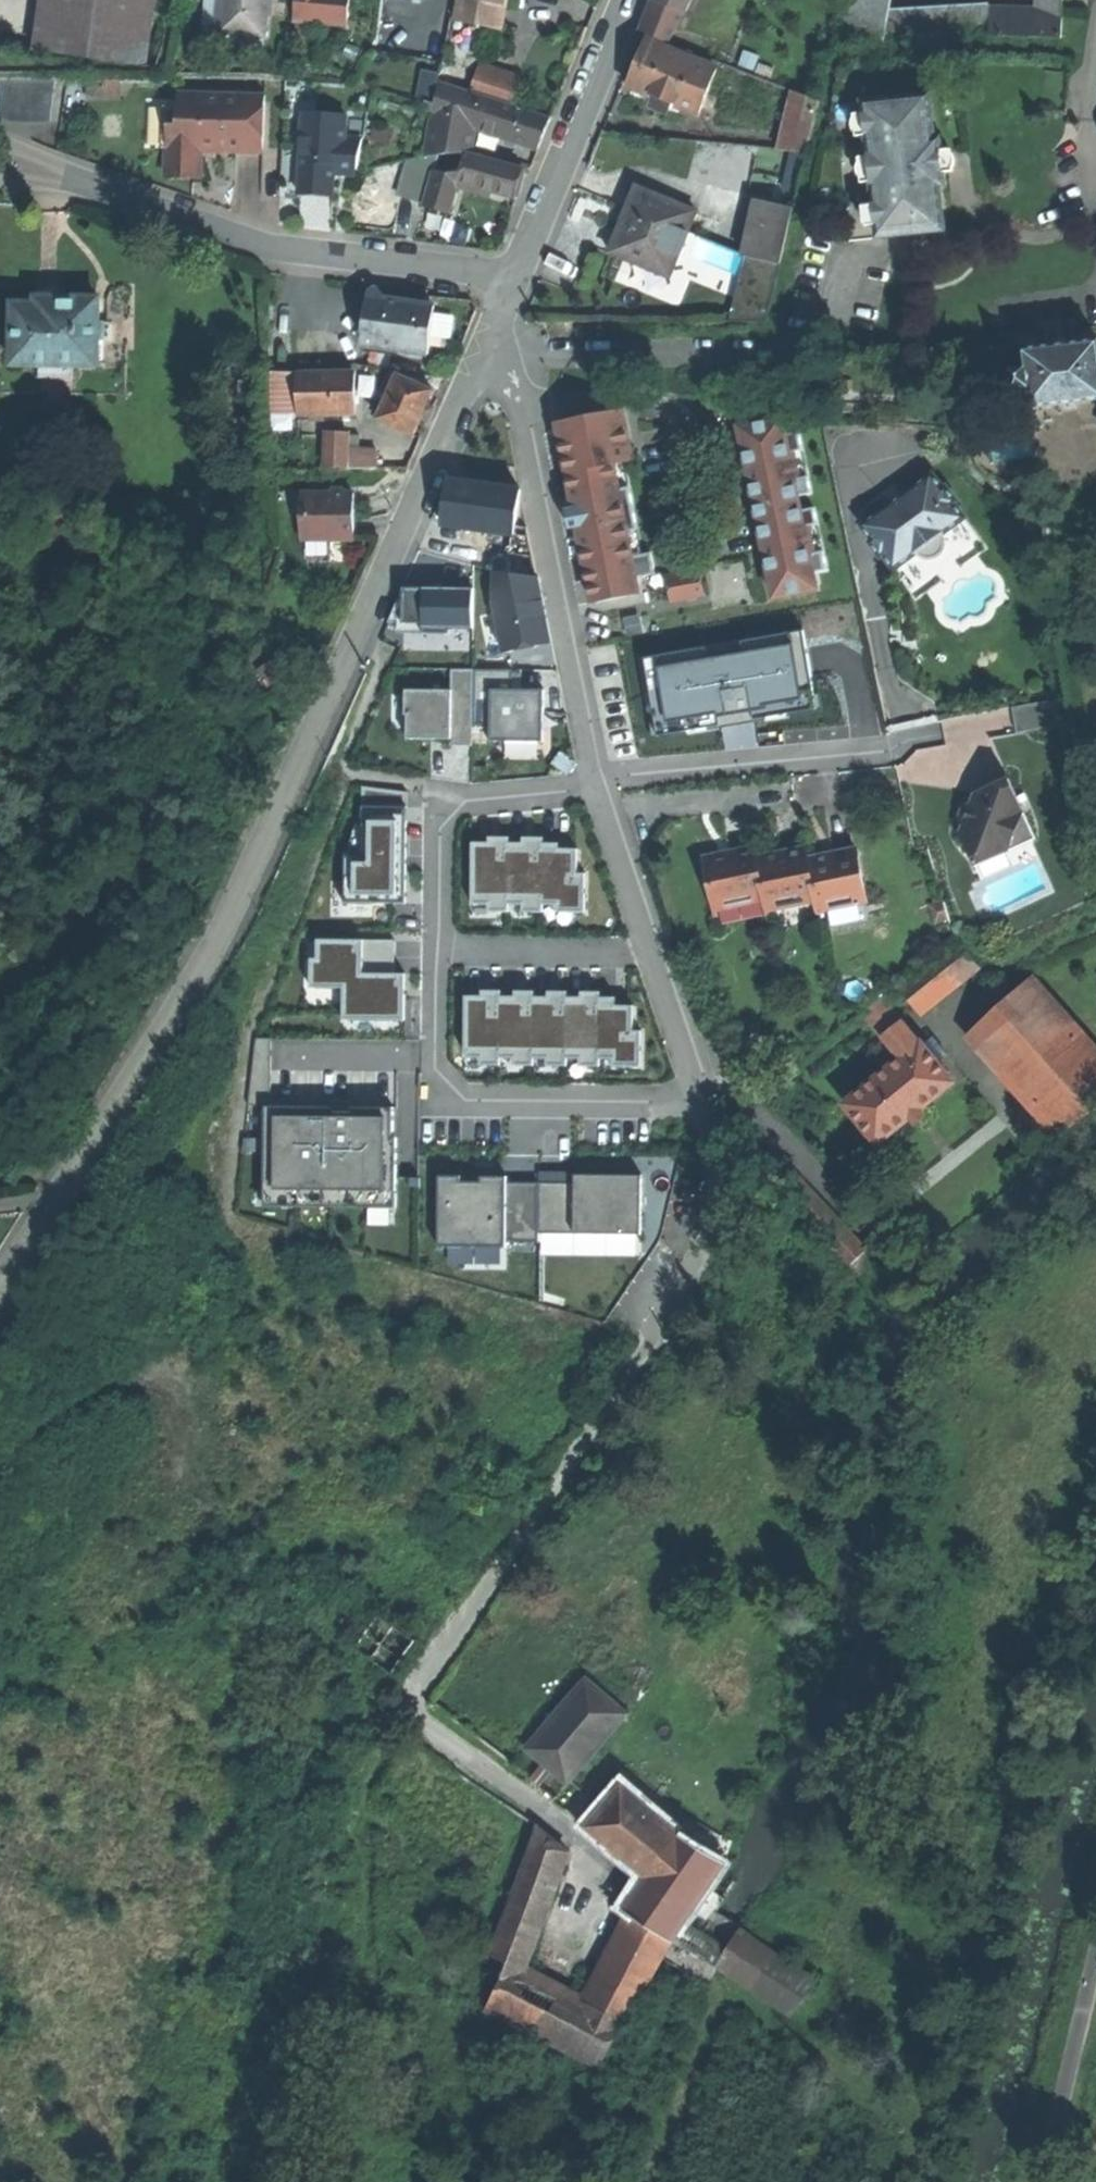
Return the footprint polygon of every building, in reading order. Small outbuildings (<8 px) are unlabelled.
[(156,15),(158,0),(46,0),(46,3),(156,15)] [(221,32),(267,37),(270,0),(224,0),(221,32)] [(296,19),(351,25),(354,0),(298,0),(296,19)] [(502,27),(507,0),(462,0),(459,19),(502,27)] [(686,10),(659,0),(653,0),(641,29),(671,40),(686,10)] [(686,10),(692,0),(659,0),(686,10)] [(1036,8),(990,7),(989,3),(962,5),(962,9),(963,32),(964,35),(1061,38),(1061,9),(1059,9),(1059,0),(1036,0),(1036,8)] [(156,15),(46,3),(41,46),(151,59),(156,15)] [(880,37),(963,32),(962,9),(885,14),(880,37)] [(683,54),(648,39),(638,62),(629,84),(656,96),(671,102),(699,114),(718,69),(691,57),(683,54)] [(686,48),(683,54),(691,57),(694,51),(686,48)] [(481,64),(473,91),(499,99),(515,103),(523,77),(481,64)] [(441,80),(442,76),(422,71),(418,96),(438,102),(441,80)] [(478,126),(488,129),(499,99),(473,91),(441,80),(438,102),(431,155),(474,151),(478,126)] [(4,119),(54,120),(55,82),(5,81),(4,119)] [(779,149),(807,151),(820,99),(795,90),(779,149)] [(169,124),(168,177),(184,178),(201,178),(202,146),(228,147),(228,150),(264,151),(265,94),(180,92),(179,124),(169,124)] [(931,94),(863,102),(864,114),(867,137),(869,157),(872,182),(874,203),(877,226),(878,238),(945,230),(941,186),(936,138),(931,94)] [(667,112),(671,102),(656,96),(652,106),(667,112)] [(499,99),(488,129),(542,146),(548,131),(553,116),(515,103),(499,99)] [(850,241),(878,238),(877,226),(867,227),(860,217),(861,212),(864,208),(864,204),(874,203),(872,182),(862,184),(862,179),(856,175),(856,169),(860,163),(860,158),(869,157),(867,137),(857,138),(856,134),(852,132),(851,122),(854,118),(854,114),(864,114),(863,102),(836,105),(844,185),(850,241)] [(306,111),(304,134),(312,134),(313,112),(306,111)] [(348,114),(313,112),(312,134),(304,134),(301,193),(335,195),(336,166),(359,168),(364,137),(347,136),(348,114)] [(941,138),(936,138),(941,186),(946,185),(944,167),(941,138)] [(469,154),(466,168),(462,181),(519,195),(522,182),(525,168),(469,154)] [(439,166),(410,159),(402,194),(430,201),(429,205),(455,211),(462,181),(466,168),(441,171),(438,170),(439,166)] [(624,271),(664,287),(696,212),(637,187),(624,218),(611,251),(629,259),(624,271)] [(742,253),(780,262),(793,208),(755,199),(742,253)] [(923,240),(912,241),(913,256),(925,255),(923,240)] [(364,345),(430,353),(436,304),(411,301),(389,299),(380,286),(371,292),(364,345)] [(16,364),(100,366),(101,298),(65,297),(39,297),(39,303),(17,303),(16,364)] [(1028,387),(1030,407),(1095,399),(1095,340),(1062,344),(1023,349),(1025,368),(1028,387)] [(978,356),(992,464),(1036,458),(1030,407),(1028,387),(1014,388),(1012,370),(1007,370),(1005,352),(978,356)] [(1025,368),(1012,370),(1014,388),(1028,387),(1025,368)] [(302,413),(359,411),(359,400),(358,371),(301,372),(302,413)] [(381,417),(417,432),(425,414),(435,390),(399,374),(392,392),(381,417)] [(384,389),(392,392),(399,374),(390,374),(384,389)] [(721,407),(704,410),(707,422),(723,419),(721,407)] [(573,499),(576,513),(579,527),(593,602),(640,593),(637,578),(656,574),(652,553),(633,556),(628,532),(620,489),(615,464),(634,460),(623,410),(559,423),(573,499)] [(788,416),(745,425),(752,467),(755,467),(757,479),(754,479),(758,501),(765,543),(768,542),(770,554),(767,555),(774,598),(818,589),(815,572),(829,570),(825,551),(816,553),(811,525),(820,524),(817,507),(805,509),(802,495),(815,493),(812,476),(804,477),(799,450),(807,449),(804,430),(792,433),(788,416)] [(329,432),(328,465),(350,466),(350,448),(351,432),(329,432)] [(362,433),(351,432),(350,448),(361,448),(362,433)] [(380,449),(361,448),(350,448),(350,466),(379,467),(380,449)] [(807,449),(799,450),(804,477),(812,476),(807,449)] [(862,525),(873,539),(883,554),(894,569),(917,551),(922,555),(927,557),(932,557),(937,555),(941,551),(943,546),(943,541),(943,538),(940,535),(963,517),(953,502),(942,488),(931,473),(911,489),(912,490),(912,492),(911,494),(889,510),(886,512),(884,511),(882,510),(862,525)] [(514,534),(520,491),(450,481),(447,502),(444,523),(514,534)] [(945,486),(942,488),(953,502),(955,500),(945,486)] [(304,539),(356,540),(356,515),(356,493),(350,493),(344,488),(334,487),(334,493),(310,493),(309,516),(304,516),(304,539)] [(620,489),(628,532),(639,530),(630,487),(620,489)] [(912,490),(911,489),(882,510),(884,511),(886,512),(889,510),(911,494),(912,492),(912,490)] [(571,528),(579,527),(576,513),(570,514),(569,509),(567,510),(571,528)] [(820,524),(811,525),(816,553),(825,551),(820,524)] [(881,556),(883,554),(873,539),(870,541),(876,549),(881,556)] [(668,576),(672,600),(704,595),(700,571),(668,576)] [(494,572),(493,603),(503,653),(539,646),(537,637),(547,634),(549,643),(552,643),(539,577),(494,572)] [(475,591),(406,589),(406,594),(405,624),(405,625),(425,625),(425,635),(451,635),(451,629),(474,630),(475,591)] [(390,624),(405,624),(406,594),(403,594),(390,624)] [(639,617),(627,620),(630,636),(642,634),(639,617)] [(637,651),(650,728),(816,700),(804,624),(637,651)] [(451,740),(451,746),(473,746),(473,725),(474,669),(452,669),(452,691),(409,690),(408,715),(408,737),(442,737),(442,740),(451,740)] [(545,690),(513,689),(514,670),(474,669),(473,725),(491,726),(491,742),(544,743),(545,690)] [(1011,707),(1016,732),(1058,723),(1053,698),(1011,707)] [(959,835),(974,866),(1007,852),(1002,842),(1024,831),(1014,813),(1022,809),(1007,778),(985,788),(978,791),(983,800),(974,803),(973,802),(965,806),(961,819),(965,826),(959,835)] [(407,808),(408,792),(362,786),(362,807),(407,808)] [(975,792),(973,802),(974,803),(983,800),(978,791),(975,792)] [(407,872),(407,808),(362,807),(362,821),(396,821),(396,872),(407,872)] [(1036,838),(1022,809),(1014,813),(1024,831),(1002,842),(1007,852),(1036,838)] [(396,872),(396,821),(362,821),(362,854),(344,854),(343,903),(406,904),(407,872),(396,872)] [(510,837),(489,837),(489,843),(491,843),(491,848),(508,848),(508,843),(510,843),(510,837)] [(544,838),(523,837),(523,843),(525,843),(525,849),(542,849),(542,843),(544,843),(544,838)] [(472,842),(472,904),(489,904),(497,905),(497,912),(509,912),(510,905),(523,905),(531,905),(531,912),(544,912),(543,905),(557,905),(574,905),(574,913),(586,913),(586,873),(578,873),(578,849),(559,849),(560,843),(544,843),(542,843),(542,849),(525,849),(525,843),(523,843),(510,843),(508,843),(508,848),(491,848),(491,843),(489,843),(472,842)] [(783,852),(758,858),(768,902),(772,922),(775,922),(772,909),(818,899),(808,857),(806,847),(789,851),(788,849),(785,849),(783,850),(783,852)] [(834,852),(808,857),(818,899),(823,922),(825,921),(822,908),(869,898),(858,847),(839,851),(838,848),(835,849),(833,849),(834,852)] [(706,857),(721,926),(724,925),(721,912),(768,902),(758,858),(756,849),(736,853),(735,851),(732,852),(730,852),(731,855),(709,859),(709,857),(706,857)] [(929,902),(934,920),(948,916),(943,898),(929,902)] [(343,1020),(405,1020),(406,974),(394,974),(395,940),(317,939),(317,958),(310,958),(310,988),(343,988),(343,1020)] [(949,947),(967,969),(972,964),(954,942),(949,947)] [(917,1009),(967,969),(949,947),(899,988),(917,1009)] [(1027,982),(1094,1057),(1095,1055),(1095,992),(1073,967),(1058,981),(1049,972),(1027,982)] [(1064,1133),(1095,1111),(1095,1059),(1094,1057),(1027,982),(1026,981),(970,1031),(1064,1133)] [(502,991),(482,991),(482,996),(484,996),(484,1002),(499,1002),(499,996),(502,996),(502,991)] [(535,991),(515,991),(515,996),(517,996),(517,1002),(532,1002),(532,996),(534,997),(535,991)] [(568,992),(548,991),(548,997),(550,997),(550,1002),(566,1002),(566,997),(568,997),(568,992)] [(601,992),(581,992),(581,997),(583,997),(583,1002),(599,1003),(599,997),(601,997),(601,992)] [(465,996),(465,1053),(468,1053),(468,1058),(480,1058),(488,1058),(488,1065),(501,1065),(501,1058),(514,1058),(522,1058),(522,1066),(534,1066),(534,1058),(547,1059),(555,1059),(555,1066),(567,1066),(567,1059),(580,1059),(588,1059),(588,1066),(600,1066),(600,1059),(613,1059),(630,1060),(630,1067),(642,1067),(642,1031),(634,1031),(634,1006),(616,1005),(616,997),(601,997),(599,997),(599,1003),(583,1002),(583,997),(581,997),(568,997),(566,997),(566,1002),(550,1002),(550,997),(548,997),(534,997),(532,996),(532,1002),(517,1002),(517,996),(515,996),(502,996),(499,996),(499,1002),(484,1002),(484,996),(482,996),(465,996)] [(867,1021),(898,1059),(920,1042),(889,1004),(867,1021)] [(933,1035),(922,1044),(936,1062),(947,1053),(933,1035)] [(256,1038),(248,1105),(265,1106),(270,1106),(271,1038),(256,1038)] [(859,1123),(876,1144),(953,1082),(936,1062),(922,1044),(920,1042),(898,1059),(844,1104),(859,1123)] [(394,1138),(394,1107),(368,1107),(368,1112),(338,1112),(338,1107),(270,1106),(265,1106),(248,1105),(244,1138),(264,1138),(264,1152),(264,1207),(397,1208),(397,1138),(394,1138)] [(244,1138),(242,1152),(264,1152),(264,1138),(244,1138)] [(774,1187),(876,1294),(894,1280),(787,1167),(780,1178),(774,1187)] [(756,1183),(761,1186),(771,1172),(767,1169),(756,1183)] [(618,1175),(618,1172),(539,1171),(539,1183),(575,1183),(575,1175),(618,1175)] [(769,1193),(774,1187),(780,1178),(771,1172),(761,1186),(769,1193)] [(642,1234),(642,1175),(618,1175),(575,1175),(575,1183),(539,1183),(539,1233),(642,1234)] [(439,1177),(438,1248),(506,1248),(506,1243),(539,1243),(539,1233),(539,1183),(507,1183),(507,1177),(481,1177),(481,1182),(461,1182),(461,1177),(439,1177)] [(420,1178),(410,1178),(410,1187),(420,1187),(420,1178)] [(355,1648),(393,1674),(416,1640),(378,1614),(355,1648)] [(355,1648),(339,1637),(335,1644),(351,1655),(355,1648)] [(527,1748),(568,1783),(627,1713),(586,1678),(577,1689),(570,1697),(527,1748)] [(561,1690),(570,1697),(577,1689),(568,1682),(561,1690)] [(588,1825),(645,1876),(683,1836),(622,1785),(588,1825)] [(494,1955),(510,1962),(522,1968),(566,1849),(542,1828),(494,1955)] [(672,1941),(673,1940),(683,1924),(725,1862),(683,1836),(645,1876),(623,1910),(634,1916),(672,1941)] [(661,1958),(672,1941),(634,1916),(615,1952),(589,2002),(624,2019),(630,2021),(661,1958)] [(715,1965),(717,1962),(725,1951),(683,1924),(673,1940),(715,1965)] [(725,1951),(717,1962),(790,2012),(812,1980),(738,1931),(725,1951)] [(601,2065),(624,2019),(589,2002),(522,1968),(510,1962),(487,2008),(601,2065)]
